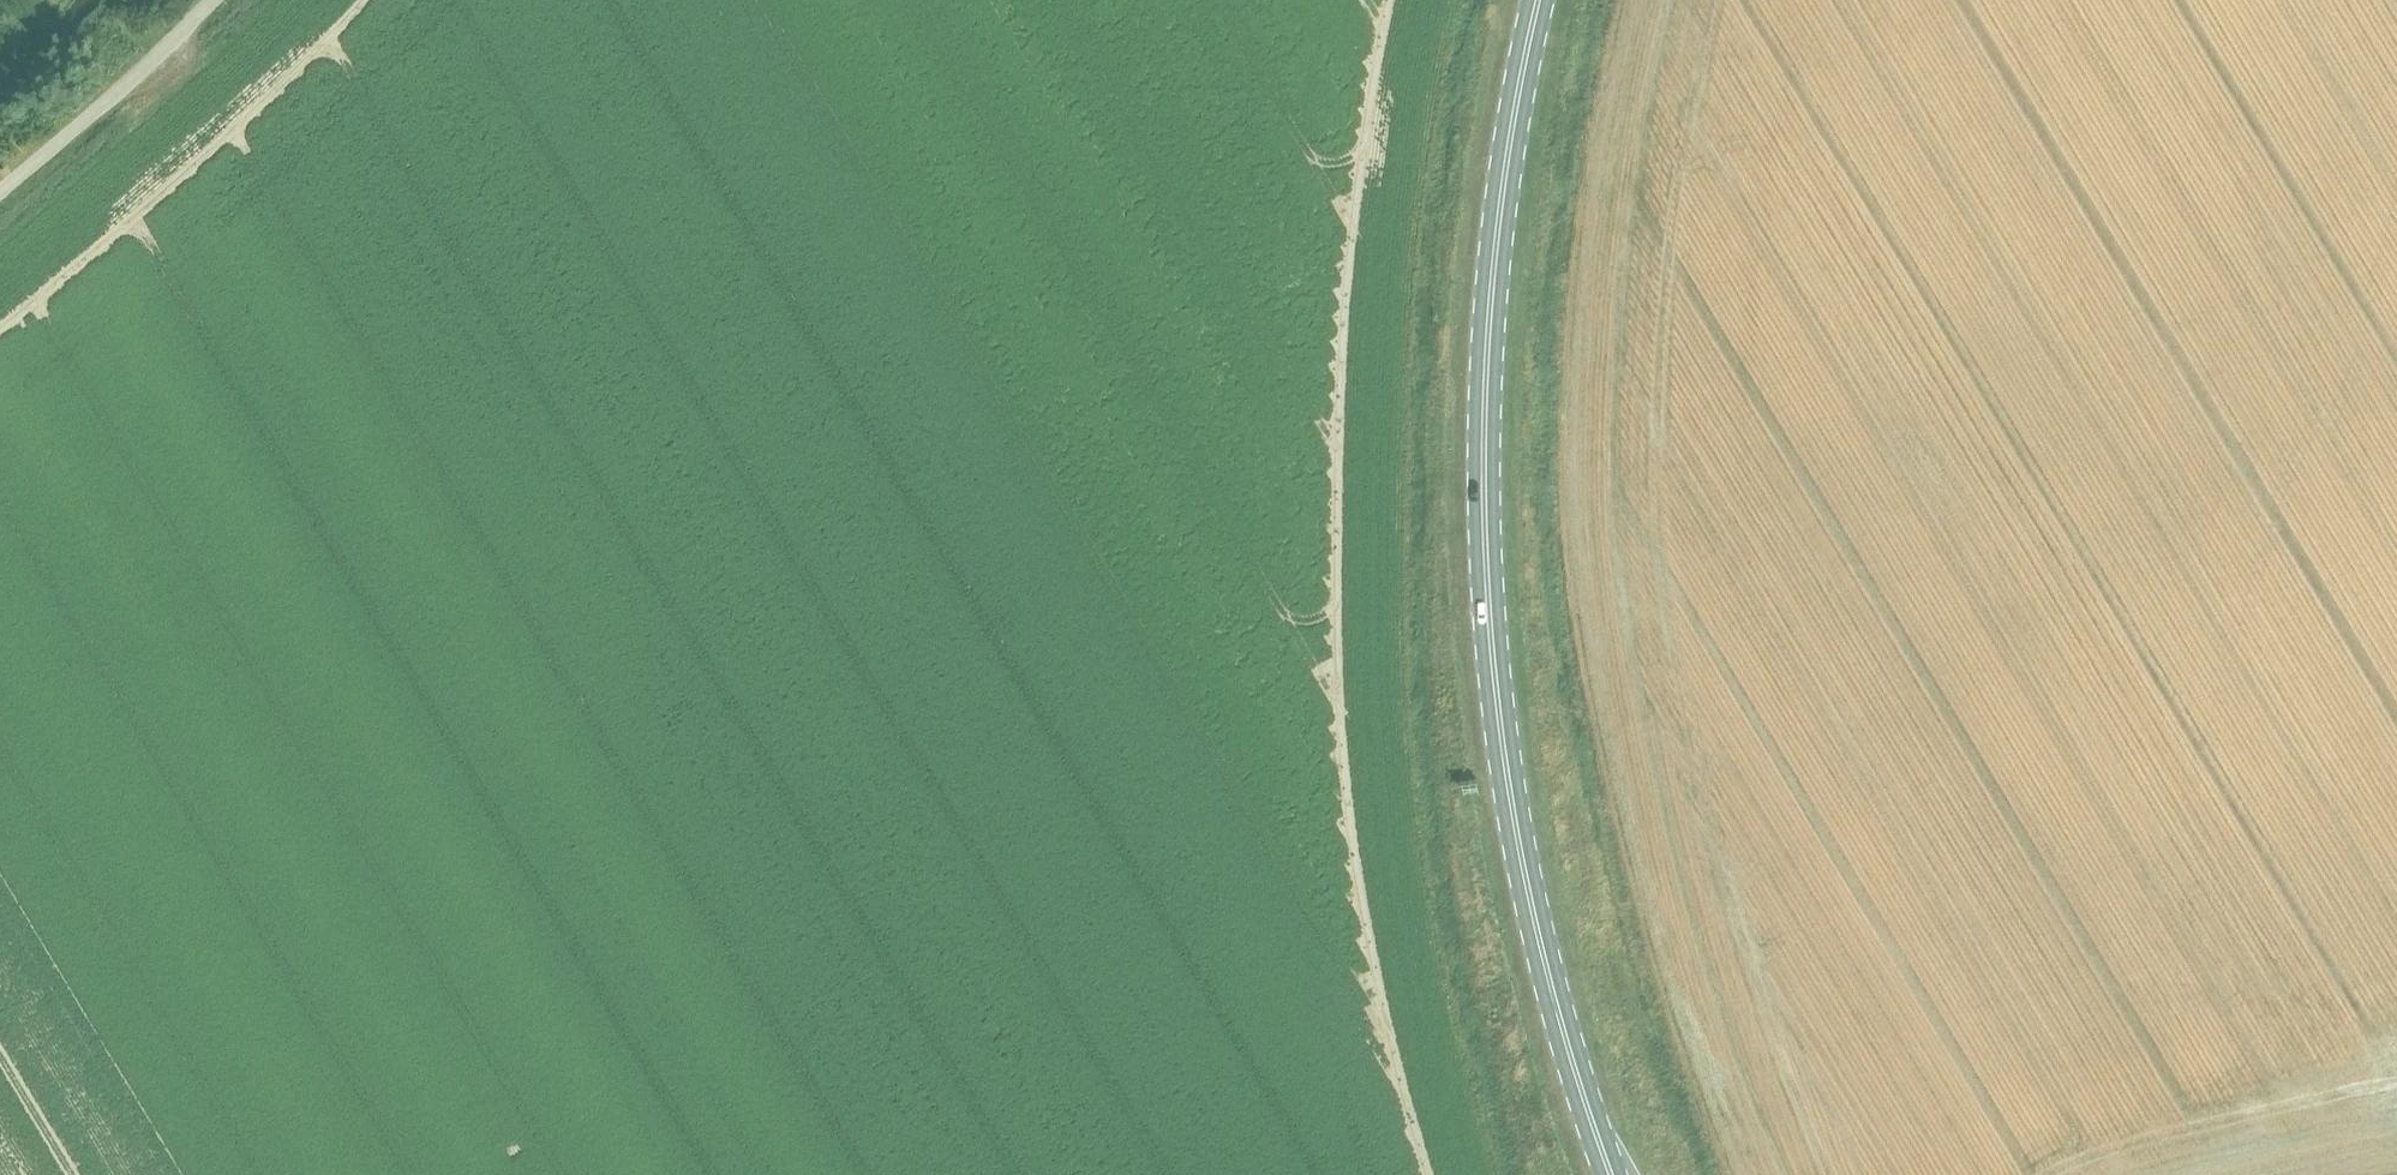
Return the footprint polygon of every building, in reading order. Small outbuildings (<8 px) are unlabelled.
[(133,2),(140,9),(146,2),(144,0),(134,0),(133,2)]
